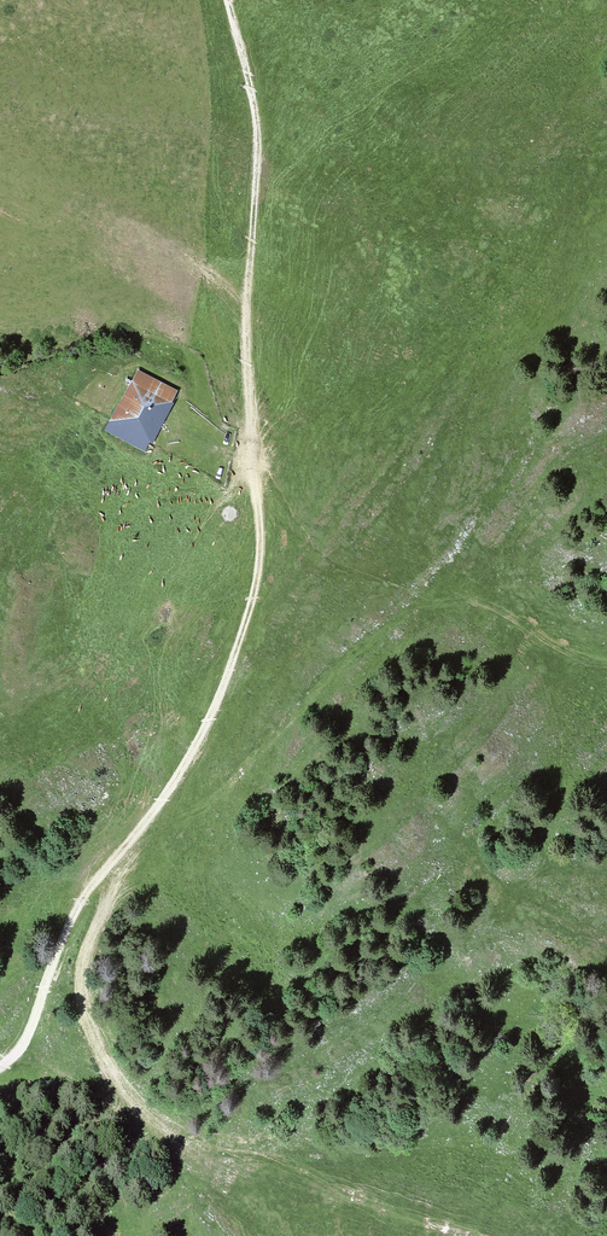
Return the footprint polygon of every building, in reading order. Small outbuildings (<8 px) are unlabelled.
[(127,432),(148,443),(173,395),(137,375),(111,422),(127,432)] [(148,443),(127,432),(122,439),(144,450),(148,443)]
